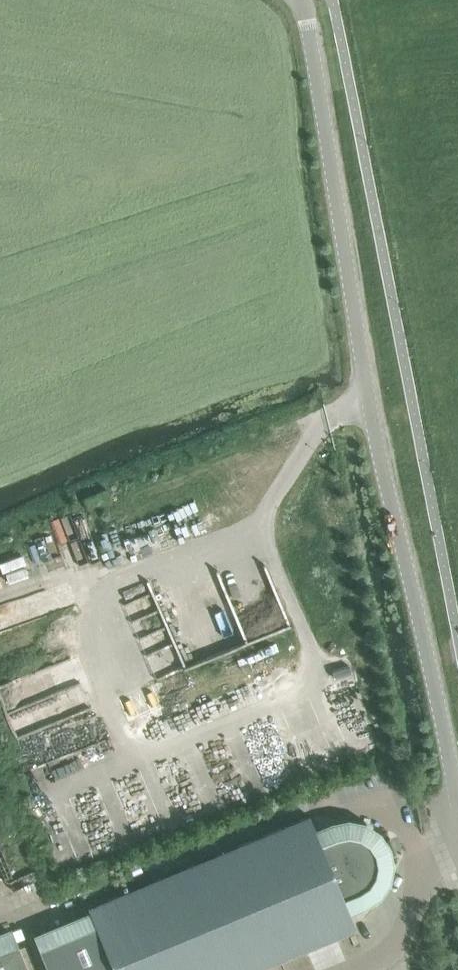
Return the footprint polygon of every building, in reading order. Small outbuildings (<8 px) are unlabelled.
[(316,832),(309,815),(87,907),(90,914),(36,937),(50,969),(251,969),(355,927),(348,910),(363,904),(377,894),(386,881),(389,865),(387,856),(394,853),(395,855),(396,854),(389,837),(387,838),(388,840),(381,842),(377,836),(363,827),(347,823),(331,826),(316,832)] [(10,931),(0,935),(0,969),(26,969),(10,931)]
